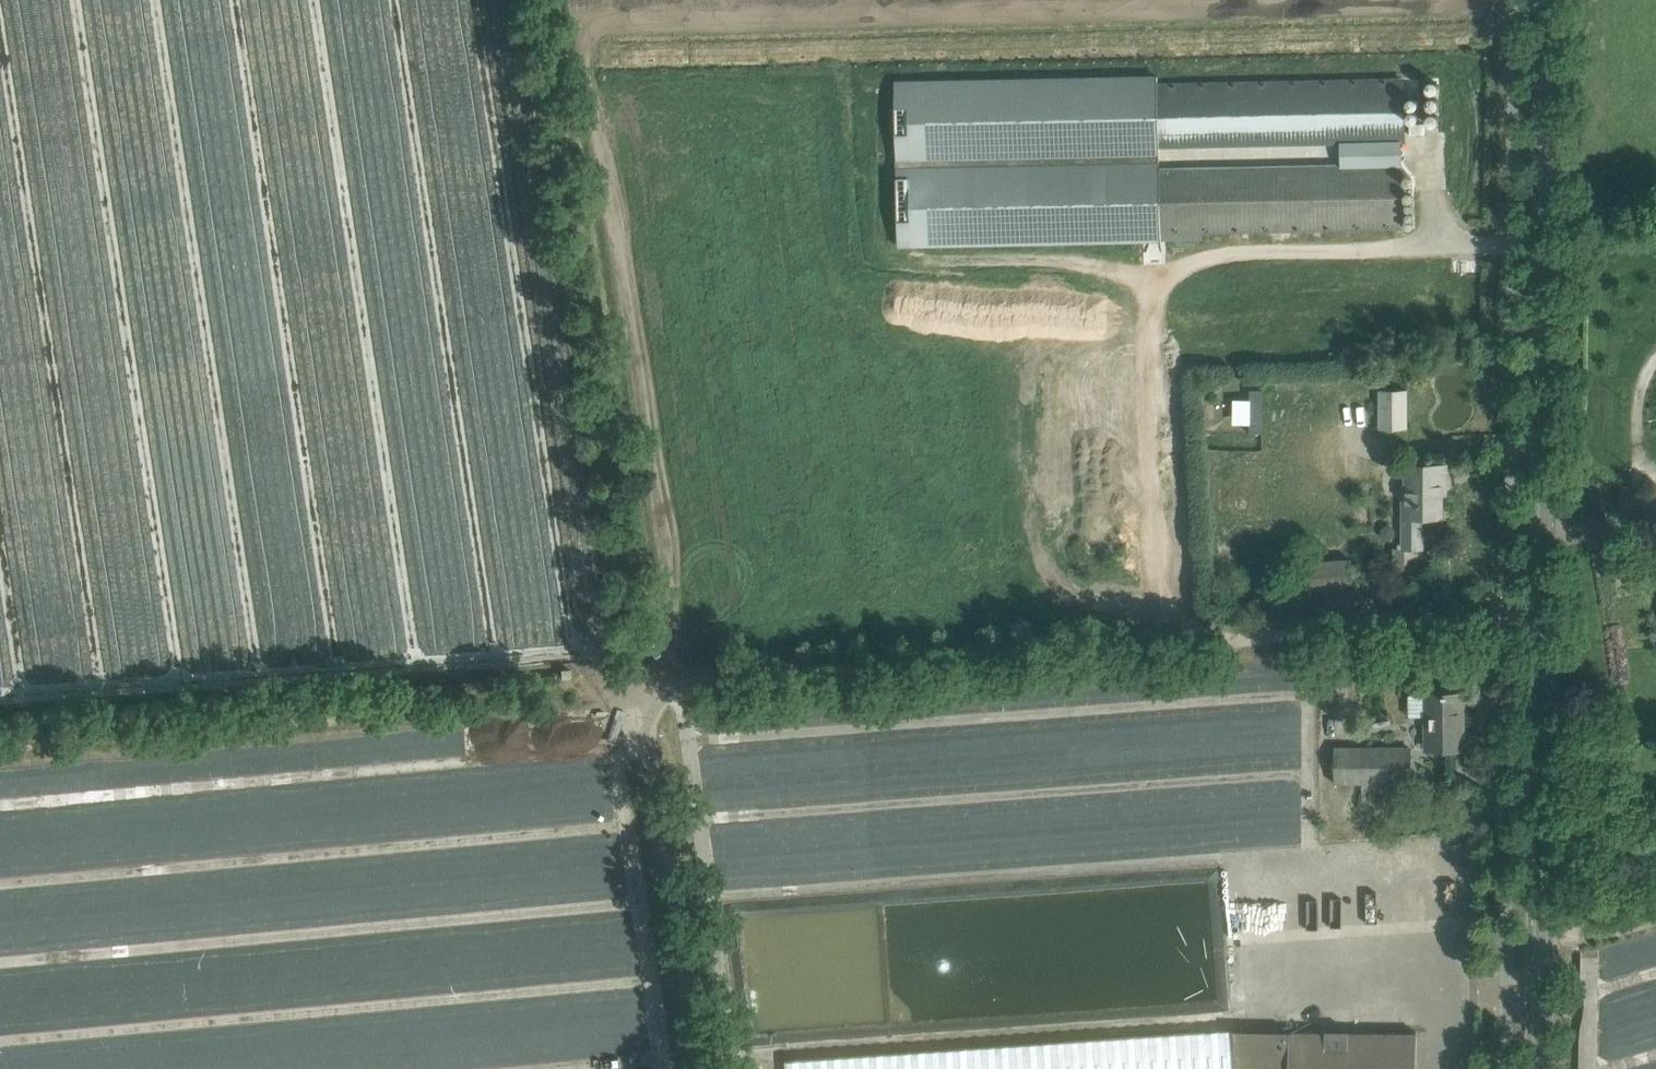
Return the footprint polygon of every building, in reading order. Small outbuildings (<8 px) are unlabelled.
[(1161,233),(1382,229),(1404,228),(1403,164),(1402,164),(1402,142),(1401,78),(1158,83),(1158,77),(913,82),(917,245),(1162,240),(1161,233)] [(1381,429),(1386,429),(1408,429),(1407,390),(1381,390),(1381,429)] [(1447,465),(1425,465),(1408,465),(1408,490),(1405,490),(1404,548),(1423,548),(1423,517),(1443,518),(1443,487),(1447,487),(1447,465)] [(1352,560),(1303,563),(1305,590),(1354,587),(1352,560)] [(1460,748),(1459,714),(1464,714),(1464,695),(1428,695),(1427,748),(1460,748)] [(1409,750),(1363,749),(1336,748),(1336,784),(1363,784),(1363,804),(1409,803),(1409,750)] [(1235,1029),(787,1061),(788,1068),(1238,1068),(1235,1029)] [(1418,1032),(1291,1031),(1291,1068),(1418,1068),(1418,1032)]
